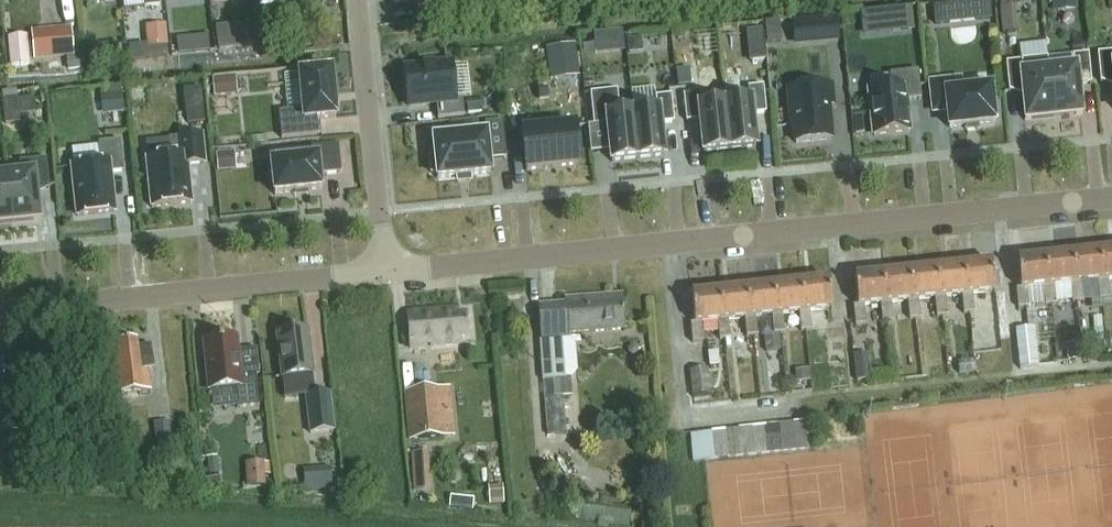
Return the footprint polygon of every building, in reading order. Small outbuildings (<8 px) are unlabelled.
[(1054,11),(1077,9),(1076,0),(1053,0),(1054,11)] [(989,1),(973,3),(975,21),(990,20),(989,1)] [(948,5),(933,7),(935,26),(950,24),(948,5)] [(1013,6),(999,8),(1001,35),(1015,33),(1013,6)] [(911,7),(889,9),(892,32),(913,30),(911,7)] [(838,17),(815,19),(817,44),(840,42),(838,17)] [(214,26),(217,50),(240,48),(238,24),(214,26)] [(147,30),(149,48),(170,46),(168,27),(147,30)] [(72,32),(32,35),(34,60),(74,57),(72,32)] [(8,37),(11,67),(30,65),(28,36),(8,37)] [(190,37),(175,39),(177,56),(192,54),(190,37)] [(642,37),(628,39),(630,53),(643,51),(642,37)] [(546,48),(551,81),(580,77),(575,44),(546,48)] [(104,45),(90,46),(91,61),(105,60),(104,45)] [(762,45),(747,47),(748,63),(764,61),(762,45)] [(458,51),(449,52),(450,61),(459,60),(458,51)] [(1098,54),(1101,83),(1111,82),(1111,52),(1098,54)] [(1075,69),(1049,71),(1054,118),(1081,115),(1078,85),(1092,83),(1089,54),(1073,56),(1075,69)] [(80,57),(67,58),(68,71),(81,70),(80,57)] [(1009,92),(1023,90),(1027,120),(1054,118),(1049,71),(1047,58),(1006,63),(1009,92)] [(405,71),(408,107),(436,104),(438,119),(464,116),(462,99),(456,100),(452,66),(405,71)] [(282,139),(286,139),(321,135),(319,119),(336,118),(331,71),(299,75),(303,110),(279,113),(282,139)] [(691,71),(675,72),(677,88),(693,86),(691,71)] [(874,137),(892,135),(909,133),(906,102),(921,100),(918,72),(890,74),(891,88),(869,90),(874,137)] [(214,97),(238,95),(236,77),(212,79),(214,97)] [(961,92),(960,81),(931,84),(934,112),(947,111),(949,129),(994,124),(994,120),(998,119),(997,103),(992,103),(991,89),(961,92)] [(730,150),(745,149),(756,147),(753,115),(766,113),(763,86),(737,89),(738,102),(725,104),(730,150)] [(830,87),(789,91),(792,122),(797,121),(798,142),(830,139),(827,105),(832,104),(830,87)] [(619,109),(617,90),(591,93),(594,125),(608,124),(612,162),(638,159),(632,107),(619,109)] [(701,106),(699,93),(684,95),(687,122),(701,120),(704,153),(730,150),(725,104),(701,106)] [(674,122),(671,95),(656,97),(657,110),(634,113),(633,107),(632,107),(638,159),(664,157),(660,124),(674,122)] [(3,102),(5,118),(24,116),(22,100),(3,102)] [(468,114),(483,112),(481,100),(466,101),(468,114)] [(203,111),(185,112),(187,126),(204,124),(203,111)] [(435,158),(430,158),(432,174),(437,173),(438,179),(491,174),(489,160),(507,158),(503,121),(485,123),(486,134),(434,139),(435,158)] [(575,126),(522,132),(526,171),(579,166),(575,126)] [(152,208),(155,208),(192,204),(188,166),(205,164),(202,136),(169,139),(171,157),(147,159),(152,208)] [(101,164),(72,167),(78,216),(115,212),(111,173),(124,171),(121,141),(99,143),(101,164)] [(275,195),(312,191),(321,190),(320,176),(342,173),(339,145),(309,148),(310,159),(272,164),(275,195)] [(235,152),(217,154),(219,171),(237,169),(235,152)] [(12,223),(38,220),(39,220),(36,190),(50,189),(47,159),(20,162),(22,175),(7,177),(12,223)] [(0,178),(0,224),(12,223),(7,177),(0,178)] [(1097,282),(1099,300),(1110,299),(1108,281),(1111,280),(1111,252),(1098,253),(1101,281),(1097,282)] [(1074,284),(1070,285),(1072,303),(1083,302),(1081,284),(1097,282),(1101,281),(1098,253),(1071,256),(1074,284)] [(1047,287),(1043,287),(1044,306),(1055,305),(1053,286),(1070,285),(1074,284),(1071,256),(1044,259),(1047,287)] [(1020,290),(1016,290),(1018,309),(1044,306),(1043,287),(1047,287),(1044,259),(1017,262),(1020,290)] [(965,296),(961,297),(963,316),(974,314),(972,295),(994,293),(990,264),(962,267),(965,296)] [(961,297),(965,296),(962,267),(935,270),(938,299),(934,299),(936,318),(947,317),(945,298),(953,297),(961,297)] [(911,302),(907,302),(909,321),(920,319),(918,301),(934,299),(938,299),(935,270),(908,273),(911,302)] [(884,304),(880,305),(882,323),(893,322),(891,304),(907,302),(911,302),(908,273),(881,276),(884,304)] [(857,307),(852,307),(855,326),(866,325),(864,307),(880,305),(884,304),(881,276),(854,279),(857,307)] [(802,313),(798,314),(800,332),(811,331),(809,313),(831,310),(828,281),(799,284),(802,313)] [(775,316),(771,317),(773,335),(784,334),(782,316),(798,314),(802,313),(799,284),(772,287),(775,316)] [(748,319),(744,320),(746,338),(757,337),(755,319),(771,317),(775,316),(772,287),(745,290),(748,319)] [(721,322),(717,323),(719,342),(730,340),(728,321),(744,320),(748,319),(745,290),(718,293),(721,322)] [(694,324),(690,325),(692,344),(703,343),(701,324),(717,323),(721,322),(718,293),(691,296),(694,324)] [(564,304),(537,306),(542,383),(552,382),(553,398),(573,397),(572,379),(565,379),(562,334),(625,329),(623,300),(614,301),(614,296),(563,300),(564,304)] [(462,344),(461,338),(468,337),(466,315),(458,315),(457,309),(406,314),(409,349),(462,344)] [(1102,317),(1093,317),(1094,330),(1103,329),(1102,317)] [(307,331),(276,336),(281,380),(313,376),(307,331)] [(779,336),(763,338),(765,353),(781,351),(779,336)] [(236,339),(203,342),(208,392),(234,389),(236,410),(259,408),(256,377),(240,379),(236,339)] [(1054,339),(1016,342),(1018,368),(1056,364),(1054,339)] [(137,348),(136,341),(111,343),(116,395),(149,392),(147,372),(154,371),(151,347),(137,348)] [(1082,343),(1065,345),(1067,363),(1083,361),(1082,343)] [(630,347),(627,350),(628,354),(631,357),(635,357),(638,353),(638,349),(634,347),(630,347)] [(706,354),(708,367),(708,368),(718,367),(716,353),(706,354)] [(854,355),(856,381),(870,379),(867,354),(854,355)] [(973,360),(958,362),(959,374),(975,372),(973,360)] [(710,396),(707,369),(688,371),(691,398),(710,396)] [(809,369),(795,370),(797,382),(810,381),(809,369)] [(434,391),(405,394),(410,441),(438,438),(434,391)] [(330,394),(305,397),(309,436),(335,433),(330,394)] [(796,451),(810,450),(807,422),(800,422),(796,423),(793,423),(796,451)] [(782,453),(796,451),(793,423),(779,425),(782,453)] [(782,453),(779,425),(765,426),(768,454),(782,453)] [(754,456),(768,454),(765,426),(751,428),(754,456)] [(740,457),(754,456),(751,428),(737,429),(740,457)] [(171,429),(154,430),(154,444),(172,443),(171,429)] [(726,459),(740,457),(737,429),(723,431),(726,459)] [(713,460),(726,459),(723,431),(709,432),(713,460)] [(693,463),(713,460),(709,432),(690,434),(690,435),(693,463)] [(426,453),(410,454),(412,492),(428,491),(426,453)] [(207,458),(209,476),(219,475),(217,457),(207,458)] [(332,468),(304,470),(306,492),(334,490),(332,468)] [(265,471),(246,472),(247,489),(266,488),(265,471)] [(502,486),(489,487),(490,504),(504,503),(502,486)]
